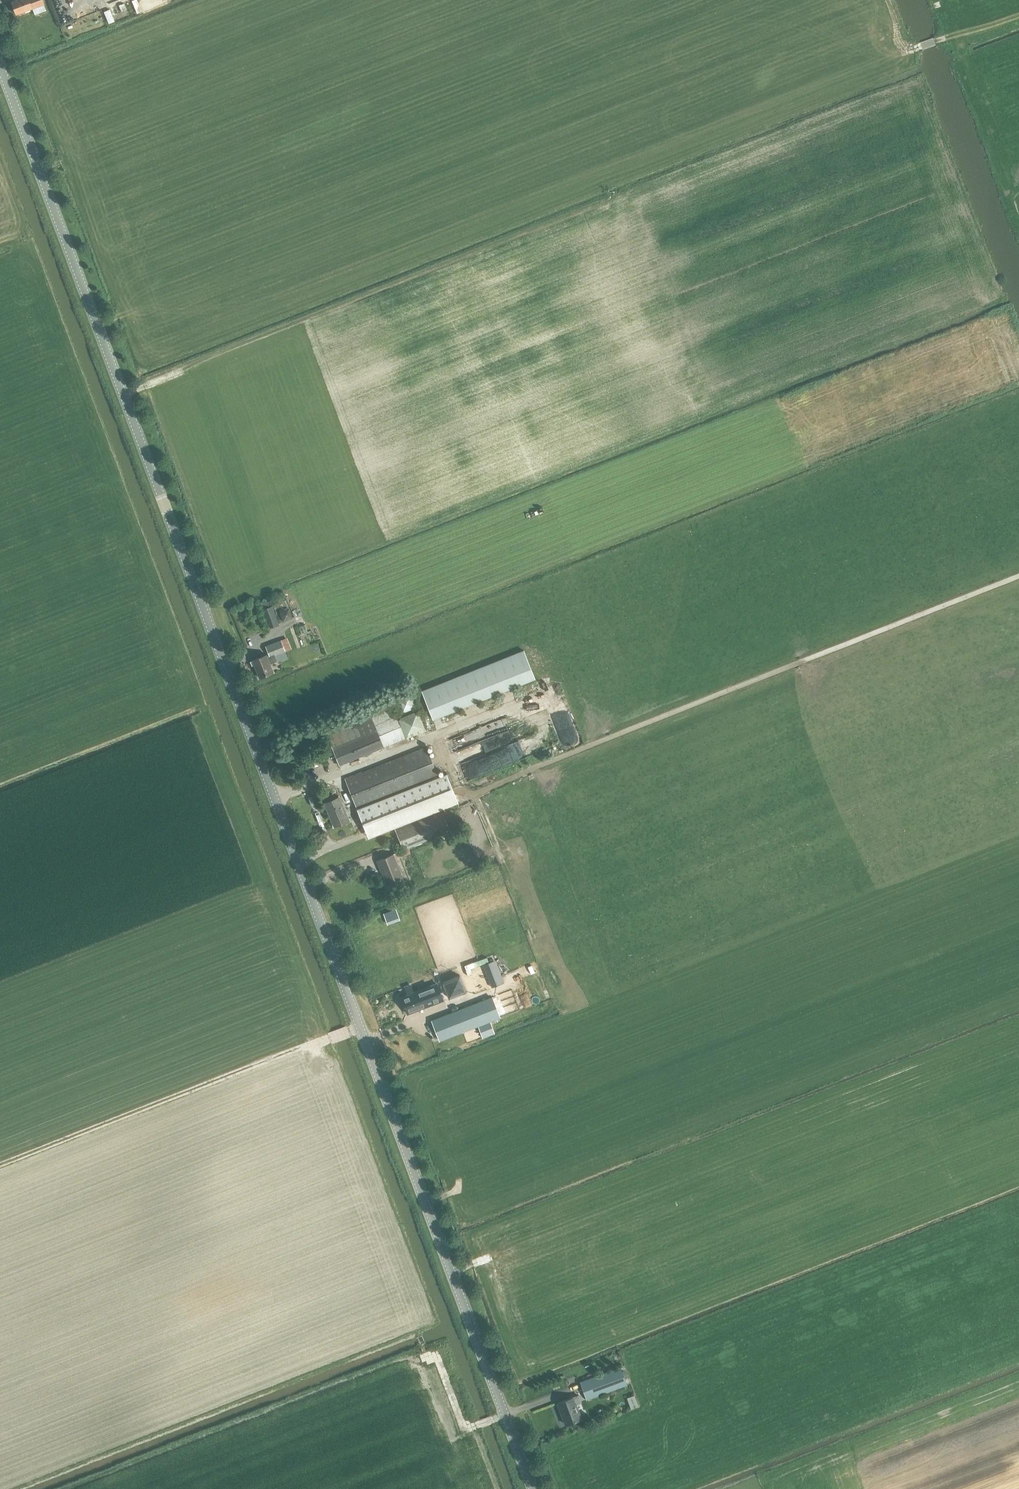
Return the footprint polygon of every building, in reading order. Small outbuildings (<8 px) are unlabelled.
[(43,0),(17,0),(12,2),(17,14),(33,8),(32,5),(43,1),(43,0)] [(136,0),(134,0),(131,1),(137,14),(141,12),(136,0)] [(109,10),(103,12),(108,24),(114,22),(109,10)] [(268,629),(279,625),(272,606),(262,609),(268,629)] [(284,622),(293,618),(289,609),(280,612),(284,622)] [(277,661),(275,656),(286,651),(281,640),(266,646),(269,656),(268,656),(267,654),(252,660),(259,678),(274,673),(271,663),(277,661)] [(523,649),(422,690),(433,719),(535,678),(523,649)] [(401,712),(417,706),(411,692),(395,698),(401,712)] [(394,716),(389,706),(326,732),(339,765),(384,747),(380,736),(402,727),(407,738),(426,730),(417,710),(399,718),(397,715),(394,716)] [(552,714),(564,748),(581,742),(569,708),(552,714)] [(380,736),(384,747),(407,738),(402,727),(380,736)] [(470,775),(535,755),(529,736),(519,739),(516,728),(499,733),(504,749),(466,761),(470,775)] [(439,778),(438,777),(426,746),(345,778),(357,810),(439,778)] [(439,778),(357,810),(363,823),(452,788),(446,773),(438,777),(439,778)] [(334,826),(350,820),(340,796),(324,803),(334,826)] [(403,849),(450,830),(442,812),(396,831),(403,849)] [(407,849),(377,861),(380,869),(381,869),(388,885),(403,879),(395,859),(409,853),(407,849)] [(396,909),(383,914),(387,924),(400,920),(396,909)] [(496,959),(488,962),(497,985),(504,982),(496,959)] [(449,998),(466,992),(459,974),(442,981),(449,998)] [(445,1000),(438,983),(414,993),(411,986),(405,988),(407,996),(400,998),(406,1015),(445,1000)] [(500,1017),(492,997),(432,1020),(440,1040),(500,1017)] [(587,1400),(627,1385),(620,1366),(580,1381),(587,1400)] [(566,1425),(582,1418),(577,1404),(581,1401),(579,1394),(557,1402),(566,1425)]
